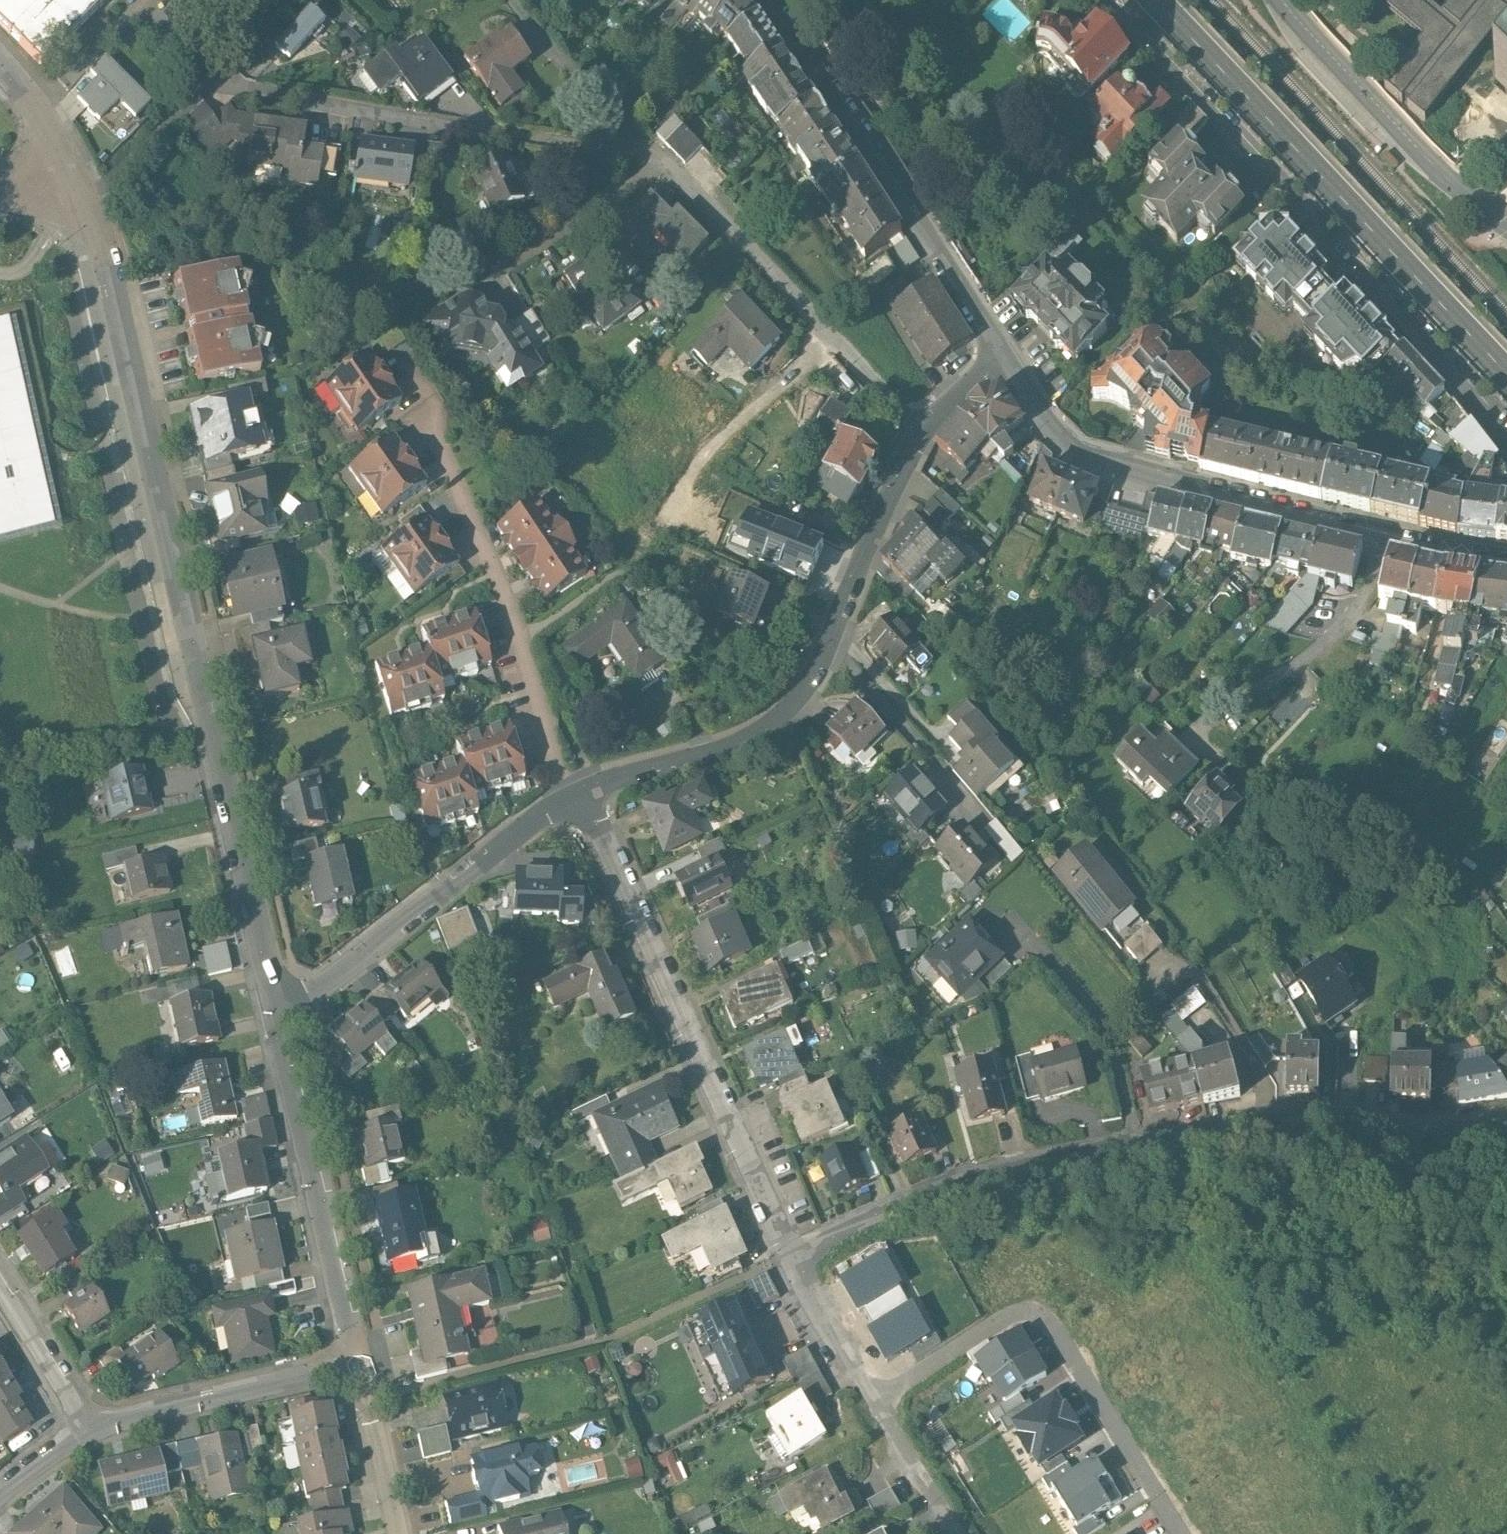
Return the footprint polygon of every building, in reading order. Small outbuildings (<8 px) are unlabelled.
[(44,83),(134,0),(40,0),(39,1),(39,0),(0,0),(0,35),(44,83)] [(687,0),(670,0),(661,9),(669,18),(674,13),(687,0)] [(728,0),(687,0),(674,13),(682,22),(698,6),(709,16),(728,0)] [(759,12),(746,0),(728,0),(709,16),(704,20),(712,30),(720,23),(727,32),(759,12)] [(1431,32),(1391,80),(1430,111),(1476,55),(1445,29),(1455,17),(1434,0),(1392,0),(1431,32)] [(326,18),(311,4),(275,40),(290,55),(313,31),(321,23),(326,18)] [(751,64),(780,45),(760,13),(760,12),(759,12),(727,32),(742,53),(733,58),(742,72),(746,68),(751,64)] [(843,34),(856,25),(850,15),(836,24),(843,34)] [(1123,62),(1129,57),(1128,49),(1123,44),(1119,43),(1098,21),(1080,38),(1076,34),(1079,31),(1075,26),(1072,30),(1069,27),(1066,25),(1064,23),(1061,22),(1057,20),(1054,19),(1050,18),(1047,18),(1044,18),(1040,32),(1039,32),(1037,39),(1039,39),(1036,52),(1041,51),(1048,55),(1071,79),(1066,84),(1080,100),(1083,98),(1088,103),(1096,96),(1091,91),(1119,63),(1123,62)] [(1403,28),(1421,42),(1429,32),(1411,18),(1403,28)] [(351,21),(341,31),(350,41),(360,31),(351,21)] [(510,21),(483,40),(481,37),(465,48),(488,80),(511,64),(531,50),(510,21)] [(321,23),(313,31),(316,35),(325,26),(321,23)] [(424,31),(401,48),(396,41),(364,64),(379,85),(400,71),(418,96),(449,73),(436,55),(439,52),(424,31)] [(782,121),(815,98),(780,45),(751,64),(746,68),(756,83),(752,86),(767,108),(772,105),(782,121)] [(99,120),(118,101),(134,118),(148,104),(104,58),(89,72),(97,80),(78,99),(99,120)] [(511,64),(488,80),(498,95),(521,79),(511,64)] [(1137,87),(1125,73),(1082,115),(1095,128),(1092,131),(1099,139),(1094,143),(1108,159),(1147,120),(1148,122),(1168,102),(1159,92),(1151,100),(1138,86),(1137,87)] [(1167,121),(1181,136),(1185,140),(1209,116),(1191,97),(1167,121)] [(796,153),(799,151),(834,127),(815,98),(782,121),(792,136),(788,139),(790,142),(789,142),(796,153)] [(211,115),(211,117),(190,130),(207,154),(208,153),(207,151),(231,136),(235,111),(229,103),(211,115)] [(321,147),(302,143),(306,123),(235,111),(231,136),(238,137),(234,158),(250,161),(250,160),(296,168),(294,179),(315,183),(315,184),(317,185),(319,170),(323,147),(321,147)] [(674,115),(656,130),(665,140),(666,140),(683,124),(674,115)] [(703,145),(683,124),(666,140),(685,161),(703,145)] [(823,187),(859,164),(834,127),(799,151),(823,187)] [(412,142),(362,133),(356,166),(391,172),(390,178),(407,181),(411,158),(414,142),(412,142)] [(413,135),(412,142),(414,142),(411,158),(423,160),(426,137),(413,135)] [(1185,140),(1181,136),(1167,150),(1164,147),(1150,161),(1166,178),(1144,198),(1177,233),(1199,213),(1215,230),(1229,216),(1226,213),(1241,199),(1217,174),(1210,181),(1199,168),(1205,162),(1185,140)] [(340,145),(322,142),(321,147),(323,147),(319,170),(336,173),(340,145)] [(505,149),(495,155),(492,149),(478,156),(480,161),(473,165),(487,195),(490,194),(495,205),(493,206),(493,208),(526,193),(527,193),(536,189),(528,172),(531,172),(523,156),(510,162),(505,152),(506,151),(505,149)] [(823,187),(822,188),(836,209),(838,208),(854,233),(852,234),(865,254),(902,230),(859,164),(823,187)] [(673,212),(652,190),(631,210),(627,206),(613,219),(638,246),(657,228),(687,259),(709,238),(679,207),(673,212)] [(1281,287),(1290,298),(1288,300),(1289,300),(1292,298),(1295,298),(1309,313),(1309,316),(1306,319),(1307,320),(1309,317),(1319,328),(1315,332),(1343,361),(1357,360),(1373,371),(1386,357),(1403,341),(1404,340),(1403,339),(1397,344),(1391,338),(1394,335),(1345,283),(1337,290),(1320,273),(1326,266),(1281,219),(1274,219),(1273,220),(1261,220),(1261,225),(1248,238),(1243,238),(1242,247),(1241,248),(1251,259),(1247,263),(1275,293),(1281,287)] [(898,270),(919,255),(905,235),(884,249),(898,270)] [(603,272),(589,251),(567,265),(581,287),(603,272)] [(1057,272),(1047,262),(1032,278),(1026,278),(1026,283),(1018,291),(1027,300),(1027,313),(1032,313),(1037,319),(1043,319),(1051,326),(1050,332),(1056,337),(1056,343),(1069,343),(1078,352),(1086,343),(1092,343),(1092,338),(1107,323),(1098,313),(1098,307),(1104,301),(1094,291),(1094,285),(1088,285),(1085,281),(1085,276),(1079,276),(1069,265),(1062,272),(1057,272)] [(238,264),(211,270),(210,268),(201,270),(202,272),(175,278),(179,296),(176,297),(178,308),(182,307),(192,352),(189,353),(191,363),(195,363),(199,381),(225,374),(226,377),(235,375),(234,372),(261,366),(258,354),(264,335),(253,332),(250,320),(248,320),(246,311),(248,310),(245,299),(252,279),(240,276),(238,264)] [(626,276),(590,299),(606,324),(629,310),(633,316),(646,308),(626,276)] [(949,301),(933,276),(911,291),(901,276),(884,287),(910,327),(949,301)] [(504,318),(498,309),(488,306),(486,307),(477,293),(469,292),(462,296),(460,302),(451,300),(445,303),(443,303),(416,319),(428,337),(435,332),(444,346),(464,334),(486,340),(498,358),(497,364),(509,383),(542,362),(532,345),(530,346),(511,316),(507,319),(504,318)] [(750,365),(779,339),(742,297),(712,323),(714,326),(694,344),(707,358),(727,340),(750,365)] [(949,301),(910,327),(931,359),(945,350),(949,355),(966,343),(963,338),(970,334),(949,301)] [(533,303),(511,316),(530,346),(532,345),(552,333),(533,303)] [(0,323),(0,539),(54,526),(28,407),(9,321),(0,323)] [(1169,449),(1171,444),(1184,447),(1184,448),(1185,448),(1186,448),(1194,419),(1195,416),(1192,411),(1197,409),(1201,394),(1210,384),(1198,371),(1186,368),(1185,362),(1172,364),(1171,364),(1170,366),(1167,365),(1169,359),(1168,358),(1170,354),(1162,346),(1162,339),(1159,335),(1158,334),(1135,333),(1135,339),(1114,358),(1108,357),(1108,363),(1099,371),(1094,371),(1093,386),(1110,386),(1120,392),(1130,399),(1131,398),(1141,408),(1136,413),(1146,424),(1145,435),(1155,435),(1155,443),(1157,443),(1168,446),(1168,448),(1169,449)] [(1386,357),(1373,371),(1374,371),(1387,380),(1398,389),(1419,407),(1426,400),(1427,401),(1445,384),(1404,341),(1403,341),(1386,357)] [(371,347),(326,379),(342,401),(387,369),(371,347)] [(387,369),(342,401),(359,425),(404,394),(387,369)] [(265,378),(230,386),(232,397),(249,393),(249,395),(268,391),(265,378)] [(959,407),(958,408),(988,436),(989,436),(996,443),(1004,451),(1013,445),(1002,428),(1008,424),(1023,414),(1001,380),(993,386),(992,385),(968,400),(969,401),(959,407)] [(1445,384),(1427,401),(1436,409),(1452,394),(1445,384)] [(232,397),(191,406),(198,436),(202,437),(207,458),(208,460),(231,455),(257,449),(253,434),(264,432),(259,410),(251,412),(247,395),(249,395),(249,393),(232,397)] [(813,426),(838,441),(814,479),(848,501),(880,451),(842,427),(852,412),(830,399),(813,426)] [(979,447),(988,436),(958,408),(935,434),(951,450),(965,463),(979,447)] [(1200,457),(1210,420),(1195,416),(1194,419),(1186,448),(1185,448),(1188,454),(1200,457)] [(1200,457),(1199,458),(1322,491),(1333,452),(1278,437),(1266,434),(1210,419),(1210,420),(1200,457)] [(395,432),(351,464),(366,486),(411,455),(395,432)] [(1048,454),(1051,447),(1051,443),(1041,435),(1029,462),(1039,467),(1044,455),(1047,456),(1048,454)] [(988,454),(996,443),(989,436),(988,436),(979,447),(988,454)] [(1438,440),(1426,461),(1436,467),(1448,446),(1438,440)] [(1333,452),(1322,491),(1371,504),(1381,465),(1356,458),(1358,453),(1346,449),(1344,455),(1333,452)] [(967,466),(965,463),(951,450),(943,457),(959,474),(967,466)] [(1456,467),(1471,476),(1480,461),(1479,460),(1467,450),(1460,458),(1456,467)] [(1464,488),(1457,528),(1495,535),(1502,497),(1502,496),(1484,492),(1490,454),(1484,451),(1479,460),(1480,461),(1471,476),(1464,488)] [(1055,501),(1073,463),(1062,458),(1061,460),(1048,454),(1047,456),(1044,455),(1039,467),(1029,490),(1055,501)] [(231,455),(208,460),(207,458),(204,459),(207,473),(233,467),(231,455)] [(411,455),(366,486),(383,511),(428,479),(411,455)] [(1381,465),(1371,504),(1419,517),(1429,479),(1429,478),(1406,472),(1407,465),(1395,462),(1393,469),(1381,465)] [(1055,501),(1083,513),(1085,508),(1094,487),(1098,477),(1092,475),(1094,472),(1073,463),(1055,501)] [(207,473),(205,474),(208,487),(210,487),(231,481),(231,480),(237,479),(234,467),(233,467),(207,473)] [(237,479),(231,480),(231,481),(210,487),(221,533),(223,539),(240,535),(265,529),(259,502),(268,500),(261,473),(237,479)] [(1429,479),(1419,517),(1457,528),(1464,488),(1455,486),(1457,482),(1447,479),(1446,483),(1429,479)] [(921,502),(940,520),(959,501),(940,482),(921,502)] [(1139,503),(1151,506),(1157,484),(1146,482),(1139,503)] [(1176,533),(1187,492),(1157,484),(1151,506),(1146,522),(1158,526),(1156,532),(1146,546),(1147,546),(1162,552),(1176,533)] [(1095,512),(1104,491),(1094,487),(1085,508),(1095,512)] [(1201,536),(1211,499),(1187,492),(1176,533),(1162,552),(1169,557),(1173,560),(1185,544),(1185,541),(1189,542),(1192,534),(1201,536)] [(1146,522),(1151,506),(1139,503),(1103,493),(1097,515),(1139,528),(1141,521),(1146,522)] [(539,495),(498,522),(516,548),(523,558),(563,531),(554,517),(539,495)] [(1502,497),(1495,535),(1506,538),(1506,498),(1502,497)] [(1232,542),(1242,507),(1211,499),(1201,536),(1199,542),(1212,545),(1214,537),(1232,542)] [(811,564),(822,537),(749,506),(737,533),(752,539),(748,548),(794,568),(798,559),(811,564)] [(916,521),(925,530),(930,525),(911,506),(901,517),(910,526),(916,521)] [(1270,557),(1272,550),(1281,518),(1242,507),(1232,542),(1231,547),(1270,557)] [(427,513),(382,544),(398,567),(443,536),(427,513)] [(563,531),(573,545),(577,543),(567,528),(558,514),(554,517),(563,531)] [(1309,560),(1318,528),(1281,518),(1272,550),(1289,555),(1287,563),(1298,566),(1300,558),(1309,560)] [(925,530),(916,521),(910,526),(882,555),(883,556),(901,573),(909,581),(909,580),(914,585),(921,591),(940,573),(946,578),(964,560),(946,542),(942,547),(925,530)] [(1363,540),(1318,528),(1309,560),(1307,565),(1319,568),(1327,570),(1326,576),(1335,578),(1336,573),(1352,577),(1363,540)] [(573,545),(563,531),(523,558),(529,568),(547,596),(588,569),(573,545)] [(240,535),(223,539),(221,533),(209,536),(213,554),(243,547),(240,535)] [(443,536),(398,567),(415,592),(460,560),(443,536)] [(1156,561),(1162,552),(1147,546),(1143,555),(1156,561)] [(523,558),(516,548),(512,551),(525,571),(529,568),(523,558)] [(1401,620),(1419,555),(1390,548),(1379,589),(1396,593),(1394,602),(1391,601),(1384,628),(1383,628),(1398,632),(1401,620)] [(1162,567),(1169,557),(1162,552),(1156,561),(1162,567)] [(268,554),(227,564),(239,614),(280,604),(268,554)] [(1439,606),(1450,563),(1419,555),(1401,620),(1415,624),(1422,601),(1439,606)] [(892,581),(901,573),(883,556),(875,563),(892,581)] [(1481,569),(1450,563),(1439,606),(1455,610),(1452,619),(1450,619),(1435,676),(1452,679),(1463,634),(1481,569)] [(1319,568),(1307,565),(1307,564),(1258,614),(1285,622),(1289,611),(1295,613),(1298,602),(1303,603),(1306,592),(1313,594),(1319,568)] [(769,583),(732,568),(716,606),(753,622),(754,621),(750,619),(765,584),(769,585),(769,583)] [(1481,569),(1463,634),(1468,636),(1468,635),(1478,638),(1482,624),(1480,622),(1477,621),(1480,612),(1488,614),(1488,619),(1500,621),(1500,616),(1506,617),(1506,574),(1481,569)] [(904,595),(914,585),(909,580),(909,581),(901,573),(892,581),(904,595)] [(575,663),(616,634),(625,647),(620,650),(636,674),(666,653),(628,598),(562,644),(575,663)] [(476,607),(423,623),(427,636),(439,675),(452,671),(453,675),(479,667),(478,663),(492,659),(476,607)] [(874,636),(870,639),(893,666),(906,654),(920,670),(933,658),(892,612),(870,632),(874,636)] [(303,627),(271,634),(268,623),(241,630),(250,669),(260,667),(261,676),(265,693),(299,685),(292,653),(308,650),(303,627)] [(1393,648),(1398,632),(1383,628),(1384,628),(1374,625),(1370,641),(1393,648)] [(427,642),(376,658),(392,709),(405,705),(406,709),(431,702),(430,698),(445,693),(439,675),(427,636),(425,636),(427,642)] [(856,699),(828,724),(855,754),(868,742),(871,745),(886,732),(856,699)] [(959,727),(977,711),(966,699),(948,714),(959,727)] [(949,735),(968,756),(953,768),(977,795),(986,788),(991,794),(1024,765),(1004,743),(1000,746),(995,740),(999,737),(977,711),(959,727),(949,735)] [(510,720),(457,736),(461,750),(473,787),(486,783),(488,787),(514,779),(512,775),(525,771),(510,720)] [(1197,756),(1165,725),(1155,735),(1140,721),(1114,748),(1142,774),(1148,767),(1168,786),(1197,756)] [(461,756),(410,771),(426,822),(439,819),(440,823),(466,815),(465,811),(479,807),(473,787),(461,750),(459,750),(461,756)] [(1216,766),(1186,798),(1202,814),(1205,811),(1217,822),(1241,797),(1228,786),(1233,781),(1216,766)] [(141,768),(102,777),(112,820),(151,810),(141,768)] [(317,770),(294,775),(297,788),(314,785),(314,786),(320,784),(317,770)] [(915,771),(889,794),(909,816),(907,818),(918,831),(946,806),(915,771)] [(701,781),(665,797),(663,792),(644,800),(658,832),(662,831),(668,845),(692,835),(685,820),(693,816),(690,809),(710,799),(701,781)] [(297,788),(278,793),(287,832),(323,823),(314,786),(314,785),(297,788)] [(985,829),(1012,863),(1023,852),(996,819),(985,829)] [(974,839),(975,838),(963,825),(938,847),(954,865),(952,867),(969,886),(979,877),(998,860),(984,845),(981,847),(974,839)] [(719,837),(697,847),(703,862),(717,856),(716,854),(725,850),(719,837)] [(315,838),(290,844),(293,860),(305,857),(304,856),(319,853),(315,838)] [(1134,902),(1085,844),(1055,870),(1103,928),(1134,902)] [(319,853),(304,856),(305,857),(316,905),(336,901),(335,897),(337,897),(337,894),(352,890),(342,847),(319,853)] [(135,848),(116,853),(119,864),(124,863),(138,859),(135,848)] [(703,862),(677,874),(690,903),(730,885),(717,856),(703,862)] [(162,858),(139,864),(138,859),(124,863),(125,867),(128,866),(136,900),(171,892),(162,858)] [(561,869),(516,868),(516,879),(510,879),(510,885),(516,885),(515,909),(558,910),(557,917),(579,918),(580,907),(583,907),(583,902),(581,902),(581,892),(560,891),(561,869)] [(987,886),(979,877),(969,886),(958,895),(966,904),(987,886)] [(1477,880),(1469,889),(1481,899),(1489,891),(1477,880)] [(510,885),(499,884),(498,908),(515,909),(516,885),(510,885)] [(732,901),(697,917),(703,930),(731,919),(738,916),(732,901)] [(461,907),(437,916),(449,948),(474,939),(461,907)] [(176,917),(118,930),(118,932),(119,932),(123,950),(121,950),(123,956),(128,954),(127,948),(144,944),(152,975),(188,967),(187,965),(186,966),(180,941),(181,941),(176,917)] [(703,930),(694,934),(709,968),(746,952),(731,919),(703,930)] [(1147,923),(1125,941),(1141,960),(1163,943),(1147,923)] [(1003,956),(975,924),(957,940),(953,935),(927,958),(944,976),(950,971),(966,989),(978,978),(1003,956)] [(808,938),(780,950),(786,965),(814,952),(808,938)] [(1353,965),(1340,944),(1306,965),(1302,959),(1295,964),(1299,969),(1329,1018),(1335,1014),(1332,1008),(1355,994),(1341,973),(1353,965)] [(209,971),(232,964),(228,948),(216,952),(215,949),(204,952),(209,971)] [(611,970),(604,952),(578,964),(578,965),(544,981),(555,1004),(568,998),(566,992),(586,983),(606,1026),(614,1022),(636,1012),(615,968),(611,970)] [(1013,966),(1003,956),(978,978),(987,989),(1013,966)] [(385,986),(384,987),(399,1006),(401,1005),(407,1012),(441,985),(420,959),(385,986)] [(778,965),(724,988),(726,994),(722,996),(735,1027),(793,1002),(778,965)] [(399,1006),(384,987),(385,986),(383,984),(372,993),(389,1014),(399,1006)] [(389,1014),(372,993),(361,1001),(364,1004),(365,1004),(379,1022),(389,1014)] [(209,994),(172,1002),(182,1047),(219,1039),(209,994)] [(364,1004),(332,1030),(353,1057),(375,1040),(385,1053),(396,1044),(386,1031),(379,1022),(365,1004),(364,1004)] [(1180,1037),(1191,1029),(1174,1008),(1163,1016),(1180,1037)] [(636,1012),(614,1022),(619,1033),(641,1023),(636,1012)] [(1388,1021),(1372,1021),(1372,1037),(1388,1037),(1388,1021)] [(1258,1026),(1248,1032),(1264,1057),(1274,1050),(1258,1026)] [(1405,1027),(1392,1026),(1390,1083),(1430,1085),(1430,1073),(1431,1049),(1431,1040),(1405,1038),(1405,1027)] [(785,1032),(781,1033),(779,1029),(760,1037),(762,1042),(745,1049),(761,1086),(779,1078),(801,1069),(792,1050),(799,1047),(802,1042),(797,1031),(792,1030),(786,1033),(785,1032)] [(1129,1037),(1142,1052),(1151,1044),(1137,1029),(1129,1037)] [(1193,1057),(1203,1094),(1239,1085),(1229,1045),(1202,1052),(1203,1043),(1191,1029),(1180,1037),(1180,1038),(1192,1052),(1193,1057)] [(0,1031),(0,1048),(9,1042),(2,1030),(0,1031)] [(1311,1034),(1287,1034),(1287,1079),(1318,1080),(1319,1042),(1315,1042),(1311,1034)] [(1365,1044),(1364,1067),(1387,1068),(1387,1045),(1365,1044)] [(1456,1050),(1458,1086),(1506,1081),(1506,1047),(1495,1056),(1488,1048),(1456,1050)] [(1034,1059),(1032,1059),(1041,1094),(1085,1082),(1076,1048),(1034,1059)] [(1445,1049),(1431,1049),(1430,1073),(1444,1074),(1445,1049)] [(1032,1059),(1034,1059),(1032,1052),(1016,1056),(1027,1098),(1041,1094),(1032,1059)] [(1193,1057),(1143,1069),(1151,1105),(1203,1094),(1193,1057)] [(224,1063),(173,1075),(177,1093),(204,1092),(207,1105),(198,1109),(202,1125),(237,1116),(236,1115),(235,1115),(228,1086),(229,1086),(224,1063)] [(806,1079),(802,1068),(801,1069),(779,1078),(783,1089),(806,1079)] [(993,1070),(965,1077),(971,1100),(968,1100),(973,1118),(1003,1110),(993,1070)] [(811,1090),(806,1079),(783,1089),(788,1100),(811,1090)] [(609,1105),(593,1112),(593,1113),(600,1128),(610,1123),(622,1150),(622,1151),(644,1141),(643,1139),(676,1124),(658,1083),(609,1105)] [(788,1100),(781,1103),(785,1113),(791,1111),(797,1124),(795,1125),(803,1143),(846,1125),(828,1083),(811,1090),(788,1100)] [(604,1094),(568,1110),(574,1122),(593,1113),(593,1112),(609,1105),(604,1094)] [(264,1096),(242,1101),(248,1126),(270,1121),(264,1096)] [(11,1120),(0,1102),(0,1127),(11,1120)] [(398,1107),(375,1112),(377,1125),(394,1121),(394,1122),(401,1120),(398,1107)] [(937,1151),(922,1117),(889,1131),(900,1157),(902,1156),(906,1165),(937,1151)] [(248,1126),(244,1127),(249,1148),(251,1153),(258,1151),(277,1147),(270,1121),(248,1126)] [(394,1121),(377,1125),(357,1130),(367,1168),(362,1169),(367,1186),(391,1180),(391,1177),(389,1178),(386,1164),(403,1160),(394,1122),(394,1121)] [(0,1154),(0,1186),(4,1192),(5,1195),(16,1188),(44,1170),(25,1139),(0,1154)] [(644,1141),(622,1151),(622,1150),(612,1154),(618,1167),(633,1160),(649,1153),(644,1141)] [(659,1162),(655,1164),(656,1166),(638,1173),(633,1160),(618,1167),(623,1178),(613,1182),(621,1200),(657,1184),(656,1180),(665,1176),(679,1206),(714,1191),(702,1164),(705,1162),(698,1145),(659,1162)] [(249,1148),(219,1156),(223,1175),(229,1174),(235,1198),(267,1191),(258,1151),(251,1153),(249,1148)] [(857,1157),(854,1148),(822,1161),(837,1196),(868,1183),(857,1157)] [(649,1153),(633,1160),(638,1173),(656,1166),(655,1164),(659,1162),(654,1151),(649,1153)] [(857,1157),(868,1183),(881,1177),(869,1152),(857,1157)] [(397,1186),(374,1191),(377,1204),(400,1198),(397,1186)] [(0,1195),(0,1217),(25,1202),(16,1188),(5,1195),(4,1192),(0,1195)] [(400,1198),(377,1204),(383,1231),(390,1261),(405,1257),(407,1265),(419,1257),(415,1241),(424,1239),(413,1195),(400,1198)] [(721,1199),(698,1210),(702,1219),(703,1219),(704,1219),(723,1211),(726,1209),(721,1199)] [(268,1203),(247,1208),(252,1231),(268,1227),(273,1226),(268,1203)] [(723,1211),(704,1219),(703,1219),(702,1219),(701,1220),(701,1221),(663,1238),(672,1257),(704,1242),(710,1254),(715,1252),(721,1264),(746,1253),(739,1236),(735,1238),(723,1211)] [(55,1212),(19,1235),(45,1276),(47,1275),(65,1263),(67,1261),(52,1237),(65,1229),(55,1212)] [(252,1231),(226,1236),(236,1279),(281,1268),(278,1252),(274,1253),(268,1227),(252,1231)] [(858,1259),(865,1270),(884,1259),(890,1256),(886,1247),(875,1249),(858,1259)] [(864,1309),(901,1288),(884,1259),(865,1270),(843,1283),(859,1312),(864,1309)] [(65,1263),(47,1275),(57,1290),(65,1285),(75,1278),(65,1263)] [(766,1271),(743,1281),(754,1307),(780,1295),(766,1271)] [(481,1273),(407,1291),(421,1350),(441,1345),(444,1360),(468,1355),(464,1336),(457,1338),(451,1311),(488,1302),(481,1273)] [(75,1278),(65,1285),(74,1300),(92,1289),(82,1274),(75,1278)] [(74,1300),(64,1306),(80,1331),(109,1313),(93,1288),(92,1289),(74,1300)] [(901,1288),(864,1309),(875,1329),(871,1332),(887,1361),(909,1348),(928,1337),(901,1288)] [(268,1296),(213,1309),(217,1325),(228,1323),(236,1359),(272,1350),(264,1315),(272,1313),(268,1296)] [(738,1301),(696,1320),(702,1334),(693,1338),(703,1361),(755,1338),(738,1301)] [(209,1353),(223,1348),(216,1325),(201,1330),(209,1353)] [(125,1356),(119,1360),(119,1361),(134,1385),(151,1374),(155,1380),(179,1364),(160,1334),(125,1356)] [(928,1337),(909,1348),(916,1360),(942,1344),(935,1334),(928,1337)] [(993,1381),(1033,1356),(1020,1335),(978,1362),(990,1382),(993,1381)] [(755,1338),(703,1361),(713,1384),(723,1379),(729,1393),(771,1374),(755,1338)] [(991,1341),(970,1349),(974,1359),(995,1350),(991,1341)] [(421,1350),(410,1353),(416,1378),(447,1370),(444,1360),(441,1345),(421,1350)] [(806,1345),(781,1357),(795,1382),(820,1369),(806,1345)] [(118,1346),(97,1359),(104,1371),(119,1361),(119,1360),(125,1356),(118,1346)] [(1033,1356),(993,1381),(1005,1401),(1019,1392),(1046,1375),(1034,1355),(1033,1356)] [(0,1375),(0,1409),(15,1399),(20,1396),(5,1372),(0,1375)] [(496,1383),(445,1395),(455,1436),(506,1424),(496,1383)] [(801,1391),(767,1412),(776,1428),(767,1433),(783,1459),(826,1432),(801,1391)] [(995,1422),(1000,1419),(1026,1403),(1019,1392),(1005,1401),(988,1411),(995,1422)] [(317,1396),(290,1403),(293,1414),(320,1408),(317,1396)] [(1063,1410),(1056,1398),(1036,1410),(1015,1423),(1015,1425),(1022,1435),(1019,1438),(1029,1455),(1033,1453),(1040,1464),(1060,1452),(1081,1439),(1073,1427),(1077,1425),(1066,1408),(1063,1410)] [(4,1441),(31,1424),(15,1399),(0,1409),(0,1435),(4,1441)] [(1015,1423),(1036,1410),(1030,1400),(1026,1403),(1000,1419),(1007,1430),(1015,1425),(1015,1423)] [(293,1414),(291,1414),(297,1441),(335,1432),(336,1432),(330,1405),(320,1408),(293,1414)] [(446,1426),(419,1432),(425,1456),(452,1449),(446,1426)] [(297,1441),(295,1441),(301,1468),(343,1458),(340,1444),(337,1445),(335,1432),(297,1441)] [(234,1433),(206,1440),(211,1461),(209,1461),(212,1475),(208,1475),(212,1493),(246,1485),(234,1433)] [(201,1436),(176,1442),(181,1467),(209,1461),(211,1461),(206,1440),(202,1440),(201,1436)] [(176,1442),(154,1447),(155,1451),(157,1451),(162,1471),(181,1467),(176,1442)] [(518,1446),(472,1457),(475,1470),(473,1471),(476,1481),(478,1481),(480,1491),(483,1503),(484,1503),(523,1494),(520,1482),(522,1482),(525,1476),(525,1474),(540,1470),(535,1448),(519,1452),(518,1446)] [(155,1451),(101,1464),(110,1502),(166,1490),(162,1471),(157,1451),(155,1451)] [(1067,1462),(1060,1452),(1040,1464),(1047,1474),(1067,1462)] [(343,1458),(301,1468),(307,1494),(312,1493),(338,1487),(347,1485),(344,1472),(346,1472),(343,1458)] [(1052,1485),(1053,1486),(1076,1525),(1077,1526),(1099,1512),(1121,1499),(1096,1458),(1074,1472),(1052,1485)] [(1067,1462),(1047,1474),(1042,1477),(1049,1489),(1053,1486),(1052,1485),(1074,1472),(1068,1462),(1067,1462)] [(825,1468),(780,1491),(790,1511),(810,1500),(815,1511),(821,1508),(829,1523),(854,1511),(846,1495),(840,1498),(825,1468)] [(902,1507),(888,1483),(865,1497),(878,1518),(902,1507)] [(338,1487),(312,1493),(315,1505),(341,1499),(338,1487)] [(12,1533),(60,1533),(67,1528),(72,1533),(93,1533),(99,1529),(64,1488),(12,1533)] [(480,1491),(446,1500),(452,1523),(487,1515),(484,1503),(483,1503),(480,1491)] [(341,1499),(315,1505),(317,1516),(344,1510),(341,1499)] [(523,1523),(522,1519),(499,1524),(501,1533),(567,1533),(561,1509),(537,1515),(538,1519),(523,1523)] [(298,1521),(301,1533),(339,1533),(351,1530),(346,1510),(317,1516),(298,1521)] [(1076,1525),(1073,1527),(1077,1533),(1087,1533),(1105,1522),(1099,1512),(1077,1526),(1076,1525)]
